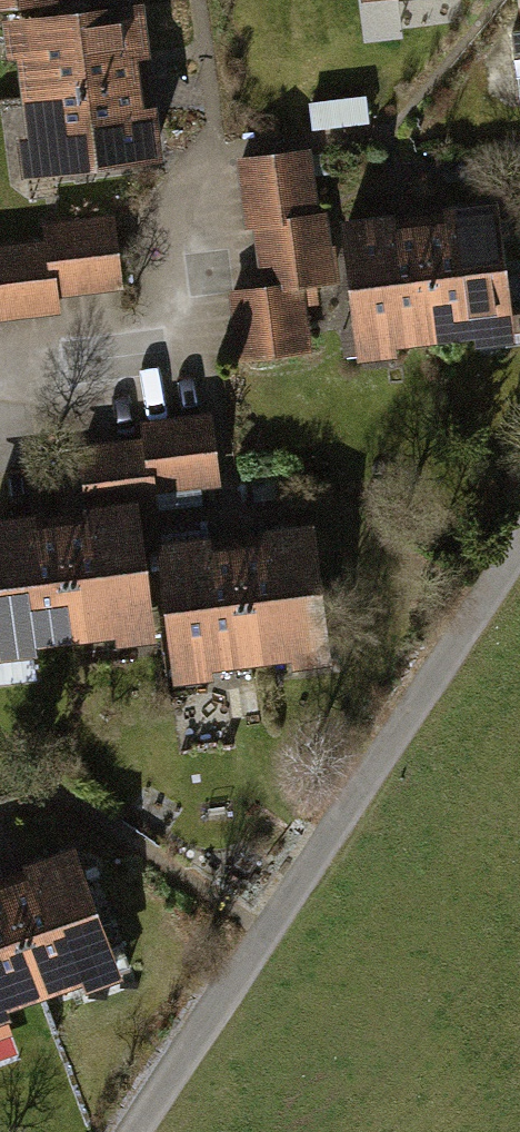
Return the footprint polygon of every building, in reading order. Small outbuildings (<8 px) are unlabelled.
[(78,6),(77,0),(0,0),(0,16),(78,6)] [(0,36),(0,47),(9,105),(150,83),(140,14),(0,36)] [(9,105),(21,179),(162,157),(150,83),(9,105)] [(308,164),(238,171),(243,229),(314,221),(308,164)] [(498,349),(485,219),(413,226),(426,356),(498,349)] [(321,301),(314,221),(243,229),(242,242),(256,241),(263,304),(308,302),(321,301)] [(106,224),(39,234),(49,305),(117,295),(106,224)] [(413,226),(343,233),(356,363),(426,356),(413,226)] [(0,249),(0,321),(50,314),(39,243),(0,249)] [(313,364),(308,302),(230,308),(237,370),(313,364)] [(210,427),(140,432),(144,486),(167,484),(168,503),(215,500),(210,427)] [(140,448),(79,454),(85,512),(135,509),(138,524),(170,521),(168,503),(167,484),(144,486),(140,448)] [(67,659),(148,652),(135,509),(54,516),(67,659)] [(0,520),(0,665),(67,659),(54,516),(0,520)] [(325,680),(312,536),(235,543),(249,687),(325,680)] [(235,543),(155,550),(168,694),(249,687),(235,543)] [(74,861),(0,885),(0,899),(45,1033),(122,1008),(74,861)] [(45,1033),(0,899),(0,1048),(45,1033)]
